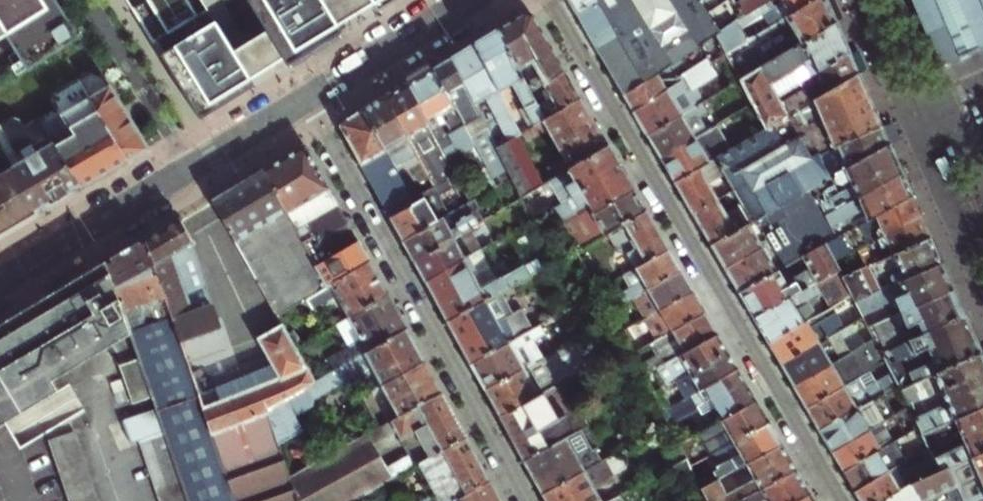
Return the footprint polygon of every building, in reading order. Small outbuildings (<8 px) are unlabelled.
[(5,37),(23,66),(13,71),(17,78),(27,72),(84,37),(61,0),(0,0),(0,40),(5,37)] [(338,26),(354,17),(374,4),(371,0),(330,0),(324,3),(322,0),(248,0),(270,38),(237,57),(219,27),(194,42),(191,37),(201,31),(197,24),(212,15),(202,0),(128,0),(157,49),(160,47),(168,58),(165,60),(201,120),(239,97),(256,87),(251,80),(275,66),(284,60),(289,67),(321,47),(343,34),(338,26)] [(374,4),(379,12),(398,0),(371,0),(374,4)] [(598,0),(569,0),(601,55),(623,42),(615,29),(610,32),(607,28),(613,25),(598,0)] [(696,0),(598,0),(613,25),(607,28),(610,32),(615,29),(623,42),(601,55),(611,72),(624,95),(658,74),(660,78),(677,80),(713,58),(716,62),(728,54),(719,34),(696,0)] [(734,5),(731,0),(730,0),(713,11),(710,8),(716,4),(714,0),(696,0),(719,34),(742,17),(734,5)] [(728,54),(817,0),(742,0),(734,5),(742,17),(719,34),(728,54)] [(728,54),(741,80),(760,69),(835,25),(829,11),(824,0),(817,0),(728,54)] [(940,68),(982,50),(982,0),(912,0),(940,68)] [(525,14),(498,31),(532,96),(544,89),(567,75),(533,16),(529,15),(525,14)] [(835,25),(760,69),(782,106),(806,93),(801,83),(848,55),(841,40),(835,25)] [(532,96),(498,31),(486,38),(474,45),(500,95),(513,87),(525,108),(519,111),(529,132),(541,125),(543,124),(546,123),(532,96)] [(521,136),(500,95),(474,45),(462,52),(451,59),(474,104),(484,99),(489,108),(479,113),(493,140),(503,135),(508,144),(517,139),(521,136)] [(811,103),(857,76),(852,66),(848,55),(801,83),(806,93),(811,103)] [(474,104),(451,59),(439,66),(432,71),(487,171),(490,170),(495,179),(509,172),(498,150),(493,140),(479,113),(474,104)] [(721,72),(716,62),(668,92),(635,112),(642,125),(648,136),(683,116),(674,101),(681,97),(684,102),(702,91),(698,86),(721,72)] [(811,103),(806,93),(782,106),(760,69),(741,80),(748,94),(753,103),(767,130),(744,144),(716,160),(734,192),(751,224),(753,223),(812,190),(831,180),(819,157),(838,148),(880,129),(879,125),(868,101),(857,76),(811,103)] [(407,86),(439,144),(448,139),(454,150),(462,153),(464,158),(467,156),(478,176),(487,171),(432,71),(423,76),(413,82),(407,86)] [(79,78),(129,163),(139,156),(148,151),(109,86),(103,76),(91,73),(79,78)] [(658,74),(624,95),(631,106),(635,112),(668,92),(660,78),(658,74)] [(567,75),(544,89),(559,115),(582,101),(574,88),(567,75)] [(43,126),(52,142),(82,190),(111,173),(129,163),(79,78),(54,93),(52,100),(57,107),(38,119),(43,126)] [(741,80),(683,116),(648,136),(657,152),(663,161),(712,130),(716,127),(708,113),(734,97),(736,101),(748,94),(741,80)] [(439,144),(407,86),(399,91),(390,96),(385,99),(425,173),(429,180),(452,168),(445,155),(439,144)] [(425,173),(385,99),(379,103),(370,108),(363,113),(395,171),(408,164),(416,178),(425,173)] [(543,124),(571,171),(609,148),(595,123),(582,101),(559,115),(546,123),(543,124)] [(767,130),(753,103),(731,117),(744,144),(767,130)] [(395,171),(363,113),(353,118),(343,125),(342,130),(392,220),(415,207),(410,198),(403,202),(398,192),(405,188),(395,171)] [(38,216),(65,200),(82,190),(52,142),(43,126),(38,119),(24,127),(19,120),(13,118),(0,125),(0,153),(9,169),(38,216)] [(529,132),(521,136),(527,147),(533,144),(535,143),(547,136),(541,125),(529,132)] [(831,180),(888,146),(884,138),(880,129),(838,148),(819,157),(831,180)] [(676,183),(711,163),(702,149),(718,140),(712,130),(663,161),(671,175),(676,183)] [(445,155),(454,150),(448,139),(439,144),(445,155)] [(524,199),(543,188),(538,179),(522,149),(517,139),(508,144),(498,150),(509,172),(524,199)] [(328,257),(356,241),(304,146),(282,159),(263,170),(304,243),(317,237),(328,257)] [(812,190),(824,218),(901,175),(894,161),(888,146),(831,180),(812,190)] [(584,207),(587,211),(591,217),(635,192),(626,177),(614,157),(609,148),(571,171),(543,188),(546,192),(554,188),(565,207),(557,212),(563,225),(576,218),(573,214),(584,207)] [(694,215),(717,201),(734,192),(716,160),(711,163),(676,183),(686,200),(694,215)] [(1,238),(24,225),(38,216),(9,169),(0,174),(0,236),(1,238)] [(274,315),(303,298),(368,261),(356,241),(328,257),(317,237),(304,243),(263,170),(233,188),(213,200),(274,315)] [(904,184),(901,175),(824,218),(834,241),(910,197),(904,184)] [(415,207),(392,220),(397,230),(404,242),(441,222),(424,190),(410,198),(415,207)] [(824,218),(812,190),(753,223),(767,248),(726,269),(734,283),(740,294),(825,246),(834,241),(824,218)] [(576,218),(563,225),(578,252),(647,213),(641,204),(635,192),(591,217),(587,211),(576,218)] [(910,197),(834,241),(825,246),(834,265),(920,219),(915,208),(910,197)] [(712,246),(735,233),(717,201),(694,215),(702,229),(712,246)] [(441,222),(404,242),(410,253),(416,263),(471,233),(486,224),(480,213),(482,212),(477,202),(441,222)] [(622,268),(627,276),(669,252),(658,233),(647,213),(607,236),(624,266),(622,268)] [(920,219),(834,265),(838,272),(843,282),(858,275),(871,269),(929,241),(925,230),(920,219)] [(151,237),(144,240),(181,345),(217,328),(209,306),(189,250),(175,222),(171,225),(151,237)] [(753,223),(751,224),(735,233),(712,246),(720,260),(726,269),(767,248),(753,223)] [(471,233),(416,263),(421,274),(427,284),(482,253),(471,233)] [(144,240),(138,244),(111,259),(105,263),(130,334),(139,359),(152,398),(156,410),(164,433),(187,500),(235,500),(204,410),(199,396),(181,345),(144,240)] [(929,241),(871,269),(882,293),(940,265),(934,253),(929,241)] [(834,265),(825,246),(740,294),(748,307),(755,319),(838,272),(834,265)] [(620,307),(633,299),(681,273),(675,262),(669,252),(627,276),(622,279),(628,289),(615,296),(620,307)] [(482,253),(427,284),(436,300),(449,324),(504,294),(531,279),(526,271),(500,285),(482,253)] [(333,293),(346,317),(387,295),(378,278),(368,261),(303,298),(307,304),(312,304),(333,293)] [(105,263),(72,283),(53,294),(36,304),(6,322),(0,326),(0,425),(5,422),(55,392),(49,383),(89,359),(130,334),(105,263)] [(856,305),(863,319),(864,321),(895,307),(899,316),(952,292),(946,278),(940,265),(882,293),(870,298),(856,305)] [(843,282),(838,272),(755,319),(763,333),(769,344),(822,315),(815,304),(821,301),(819,298),(844,284),(843,282)] [(633,299),(645,321),(694,295),(689,285),(681,273),(633,299)] [(870,298),(858,275),(843,282),(844,284),(852,298),(856,305),(870,298)] [(952,292),(899,316),(874,328),(869,330),(874,341),(881,355),(903,345),(963,318),(958,305),(952,292)] [(504,294),(449,324),(459,342),(472,365),(541,328),(538,323),(532,326),(523,308),(514,312),(504,294)] [(333,355),(340,367),(405,329),(397,314),(387,295),(346,317),(335,324),(347,346),(333,355)] [(638,325),(649,346),(706,316),(701,307),(694,295),(645,321),(638,325)] [(856,305),(852,298),(835,307),(847,328),(863,319),(856,305)] [(825,306),(827,311),(833,308),(831,303),(825,306)] [(822,315),(769,344),(777,358),(781,365),(838,333),(826,312),(822,315)] [(567,314),(541,328),(472,365),(481,382),(486,392),(556,353),(546,336),(571,322),(567,314)] [(645,377),(656,371),(718,337),(712,326),(706,316),(649,346),(655,357),(639,366),(645,377)] [(963,318),(903,345),(909,359),(888,369),(891,375),(897,386),(900,391),(979,355),(967,327),(963,318)] [(204,410),(235,500),(298,500),(289,475),(277,441),(266,410),(311,383),(280,326),(254,341),(268,367),(275,380),(204,410)] [(370,368),(379,386),(423,361),(415,346),(405,329),(340,367),(311,383),(266,410),(277,441),(301,428),(294,415),(312,406),(313,399),(370,368)] [(844,329),(838,333),(781,365),(788,377),(795,387),(845,358),(840,348),(851,341),(844,329)] [(666,389),(671,386),(728,354),(724,346),(718,337),(656,371),(661,381),(666,389)] [(802,401),(807,409),(870,373),(886,364),(881,355),(874,341),(845,358),(795,387),(802,401)] [(572,345),(556,353),(486,392),(493,404),(502,419),(560,386),(590,369),(585,361),(581,362),(572,345)] [(680,403),(691,397),(738,371),(733,363),(728,354),(671,386),(680,403)] [(900,391),(908,408),(918,427),(922,435),(982,408),(982,363),(982,362),(979,355),(900,391)] [(152,398),(139,359),(120,366),(132,404),(152,398)] [(379,386),(396,417),(441,393),(432,378),(423,361),(379,386)] [(275,380),(268,367),(199,396),(204,410),(275,380)] [(721,423),(758,403),(748,387),(738,371),(691,397),(680,403),(673,407),(669,409),(676,421),(697,410),(700,415),(713,408),(721,423)] [(814,421),(820,431),(883,394),(897,386),(891,375),(876,384),(870,373),(807,409),(814,421)] [(560,386),(502,419),(513,440),(525,463),(573,437),(621,410),(616,401),(580,422),(560,386)] [(826,441),(833,453),(869,432),(885,422),(908,408),(900,391),(897,386),(883,394),(820,431),(826,441)] [(664,389),(654,394),(664,412),(673,407),(664,389)] [(429,431),(440,451),(465,438),(453,415),(441,393),(396,417),(385,423),(395,442),(420,428),(423,434),(429,431)] [(716,447),(719,452),(770,425),(763,413),(758,403),(721,423),(695,437),(705,453),(716,447)] [(888,437),(892,443),(918,427),(908,408),(885,422),(893,434),(888,437)] [(922,435),(934,459),(941,472),(982,453),(982,408),(922,435)] [(164,433),(156,410),(121,424),(130,447),(138,444),(164,433)] [(698,480),(703,490),(718,482),(735,472),(782,446),(777,437),(770,425),(719,452),(718,453),(724,464),(718,468),(719,469),(698,480)] [(289,475),(298,500),(345,500),(391,477),(368,432),(289,475)] [(844,473),(881,450),(869,432),(833,453),(838,462),(844,473)] [(138,444),(158,500),(187,500),(164,433),(138,444)] [(48,444),(68,500),(95,500),(73,435),(48,444)] [(573,437),(525,463),(535,481),(544,496),(594,469),(585,454),(583,455),(573,437)] [(489,481),(479,463),(465,438),(440,451),(415,464),(429,491),(409,500),(447,500),(489,481)] [(849,482),(855,492),(897,466),(903,463),(891,444),(881,450),(844,473),(849,482)] [(797,472),(790,460),(782,446),(735,472),(743,488),(726,497),(718,482),(703,490),(708,500),(745,500),(797,472)] [(941,472),(908,487),(915,500),(934,500),(932,496),(953,487),(956,494),(951,496),(953,500),(960,500),(959,499),(957,494),(964,491),(981,484),(982,483),(982,453),(941,472)] [(544,496),(547,500),(603,500),(596,488),(629,470),(620,454),(594,469),(544,496)] [(855,492),(860,500),(885,500),(908,487),(941,472),(934,459),(904,477),(897,466),(855,492)] [(688,460),(673,468),(677,476),(683,476),(693,471),(688,460)] [(812,497),(805,486),(797,472),(745,500),(804,500),(812,497)] [(499,499),(489,481),(447,500),(500,500),(499,499)] [(908,487),(885,500),(915,500),(908,487)]
